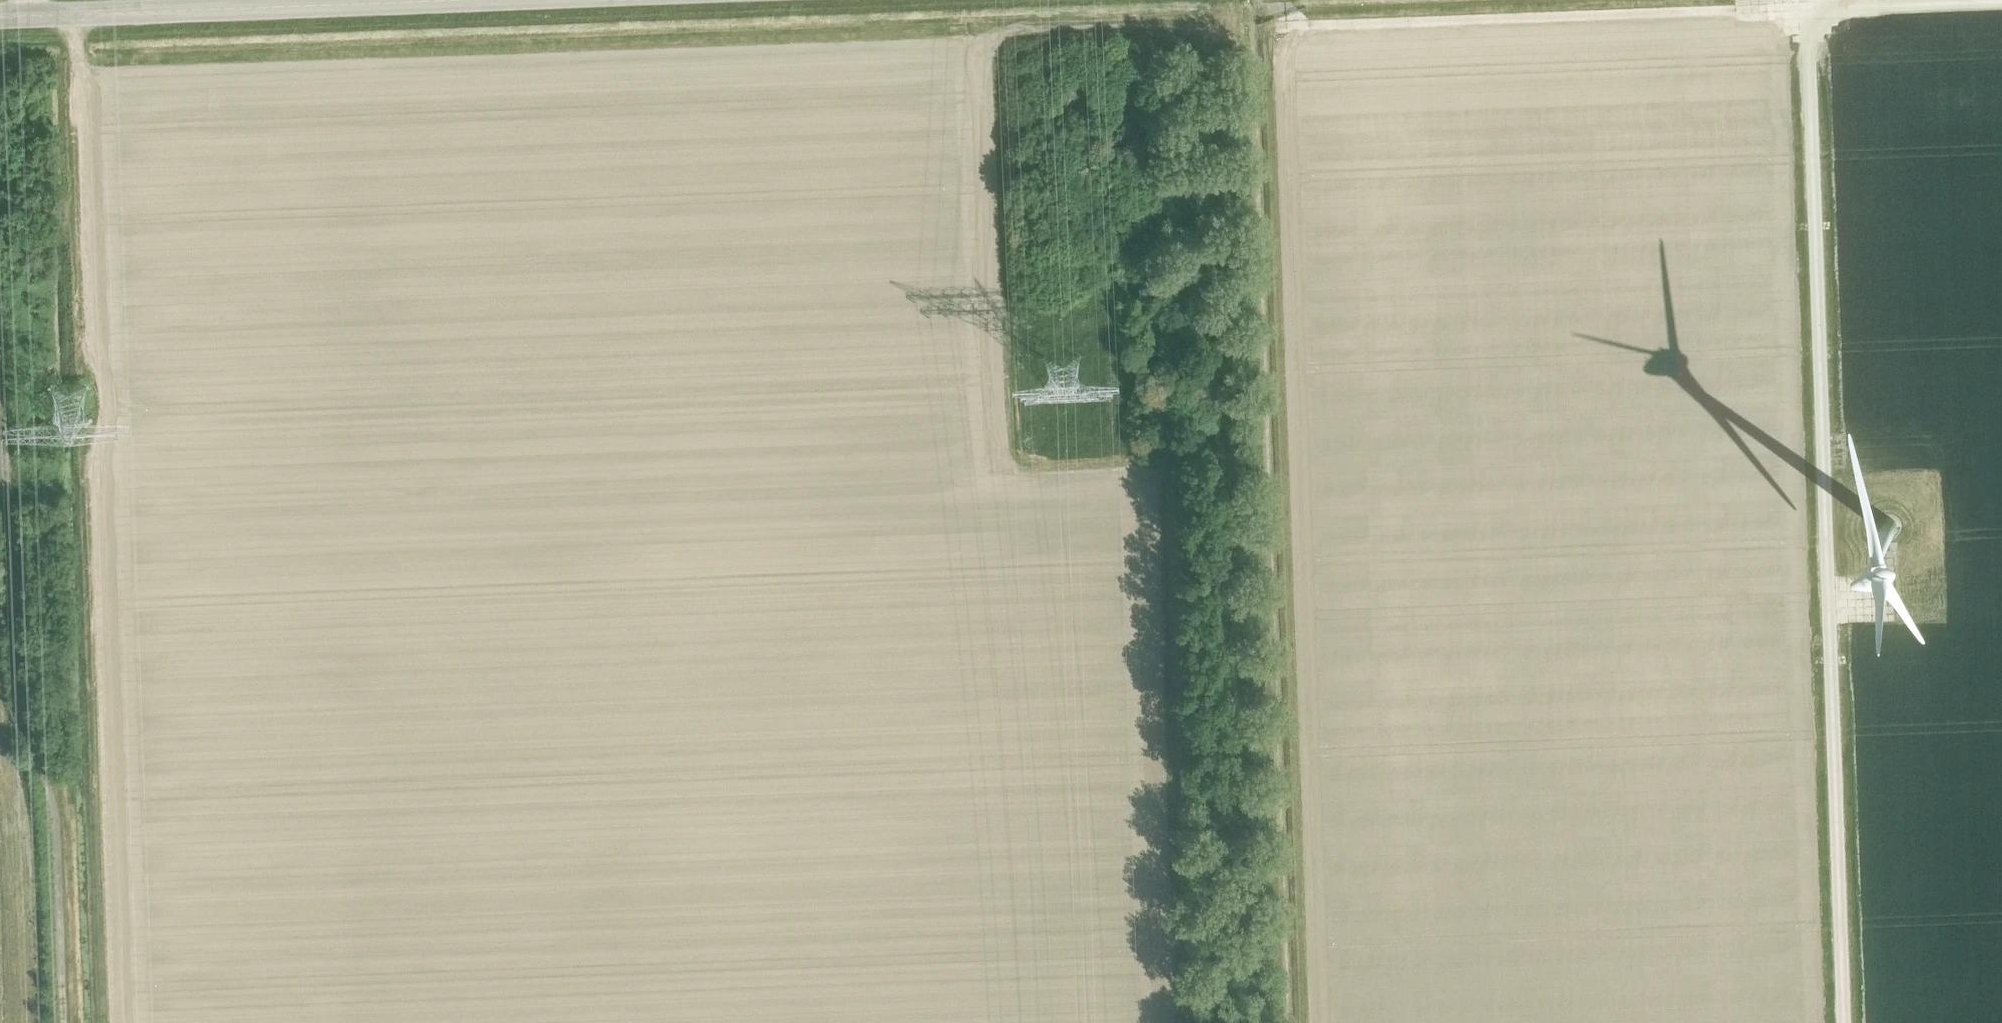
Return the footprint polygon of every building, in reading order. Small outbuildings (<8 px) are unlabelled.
[(1881,522),(1880,524),(1880,527),(1880,529),(1881,531),(1883,533),(1884,534),(1886,535),(1888,535),(1891,535),(1893,534),(1895,533),(1896,531),(1897,528),(1897,527),(1897,525),(1896,522),(1895,520),(1893,519),(1891,518),(1888,518),(1886,518),(1884,519),(1883,520),(1881,522)]
